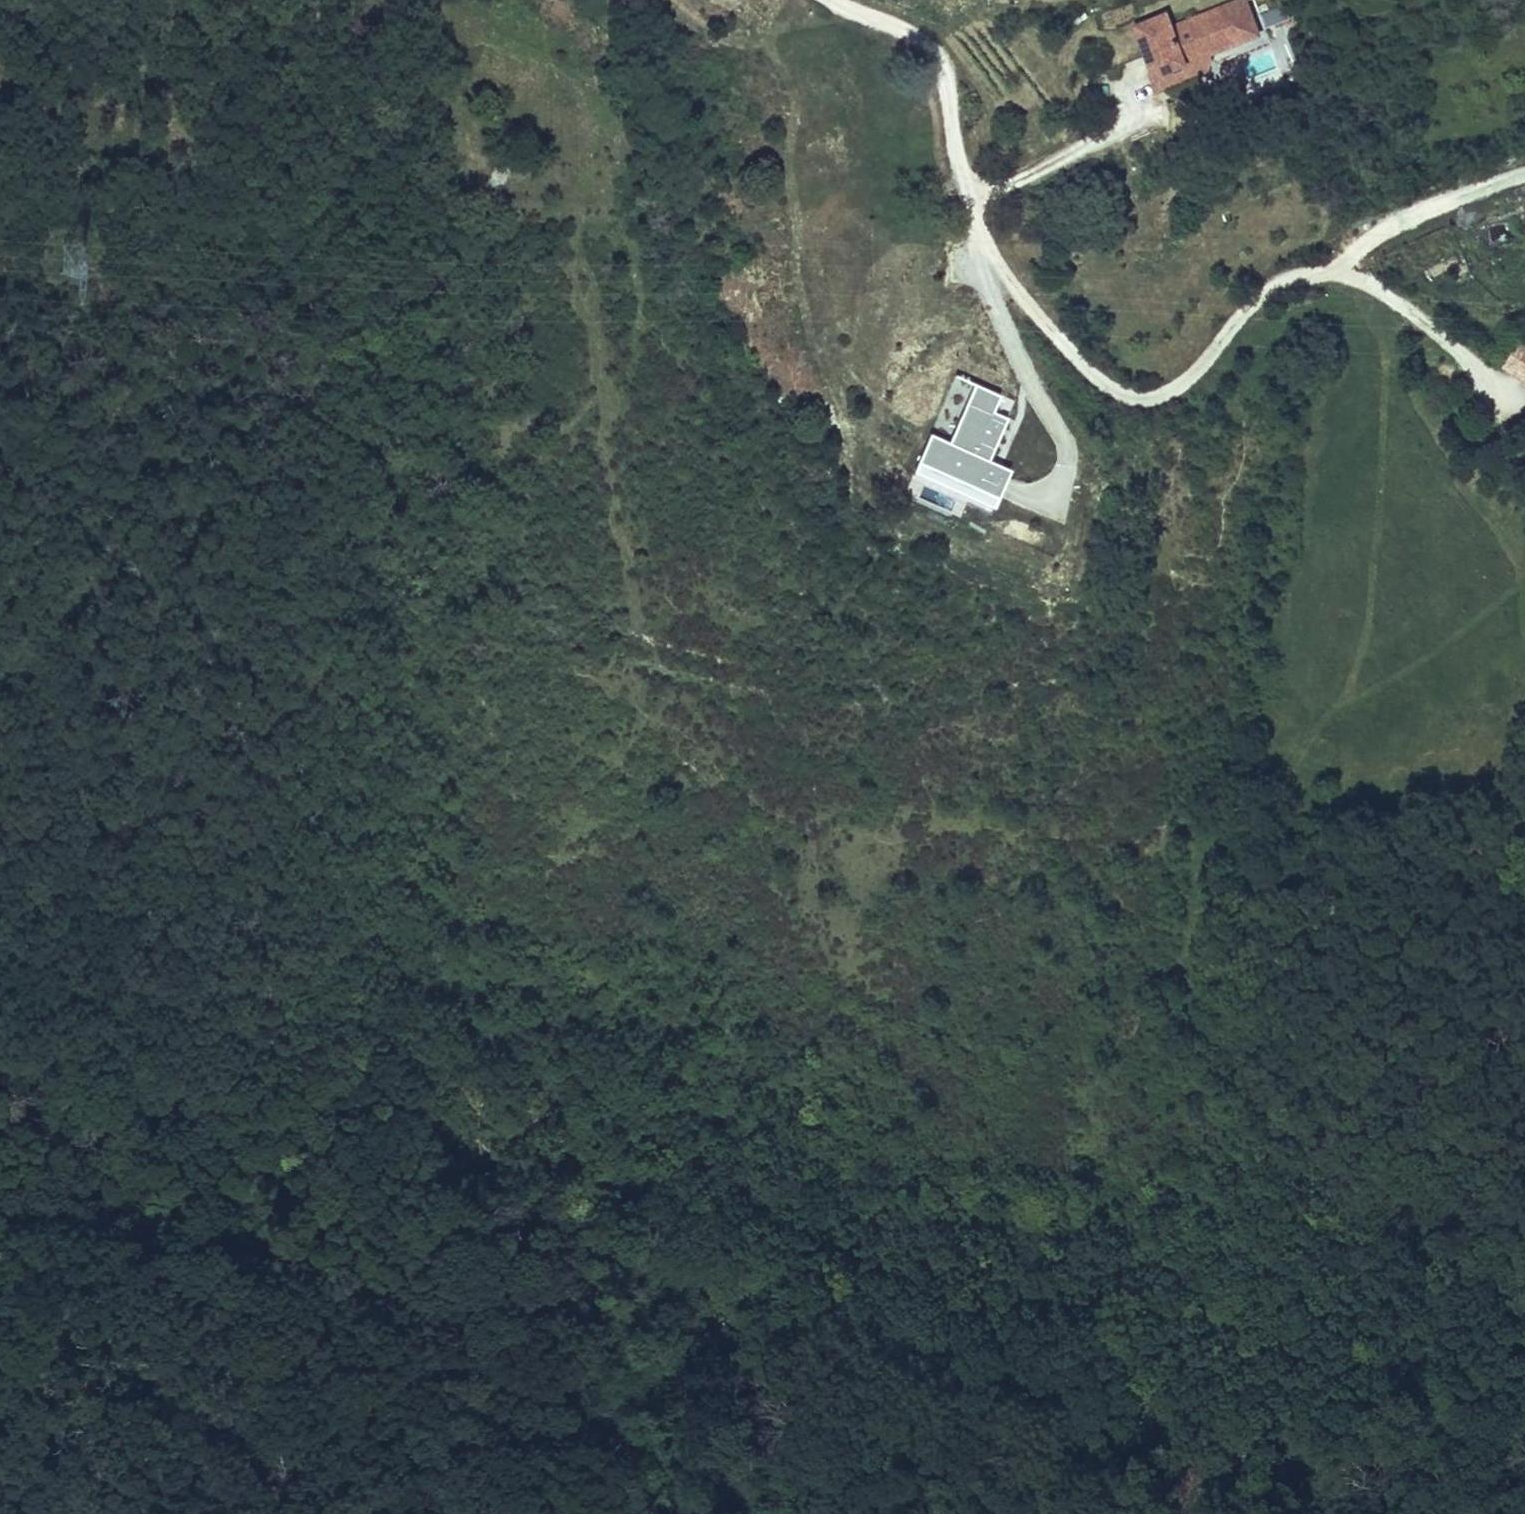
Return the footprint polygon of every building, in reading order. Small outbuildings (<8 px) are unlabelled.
[(1253,27),(1243,0),(1230,0),(1168,24),(1163,10),(1136,21),(1142,35),(1147,33),(1152,45),(1157,43),(1161,52),(1150,56),(1148,62),(1156,81),(1170,75),(1173,69),(1170,60),(1180,56),(1183,65),(1190,68),(1206,62),(1209,55),(1205,46),(1253,27)] [(1103,34),(1098,66),(1147,47),(1142,35),(1136,21),(1103,34)] [(1147,47),(1150,56),(1161,52),(1157,43),(1152,45),(1147,33),(1142,35),(1147,47)] [(1173,69),(1170,75),(1190,68),(1183,65),(1173,69)] [(1524,380),(1524,379),(1524,344),(1517,339),(1500,364),(1524,380)] [(986,483),(980,500),(993,505),(1008,467),(949,444),(941,465),(986,483)]
